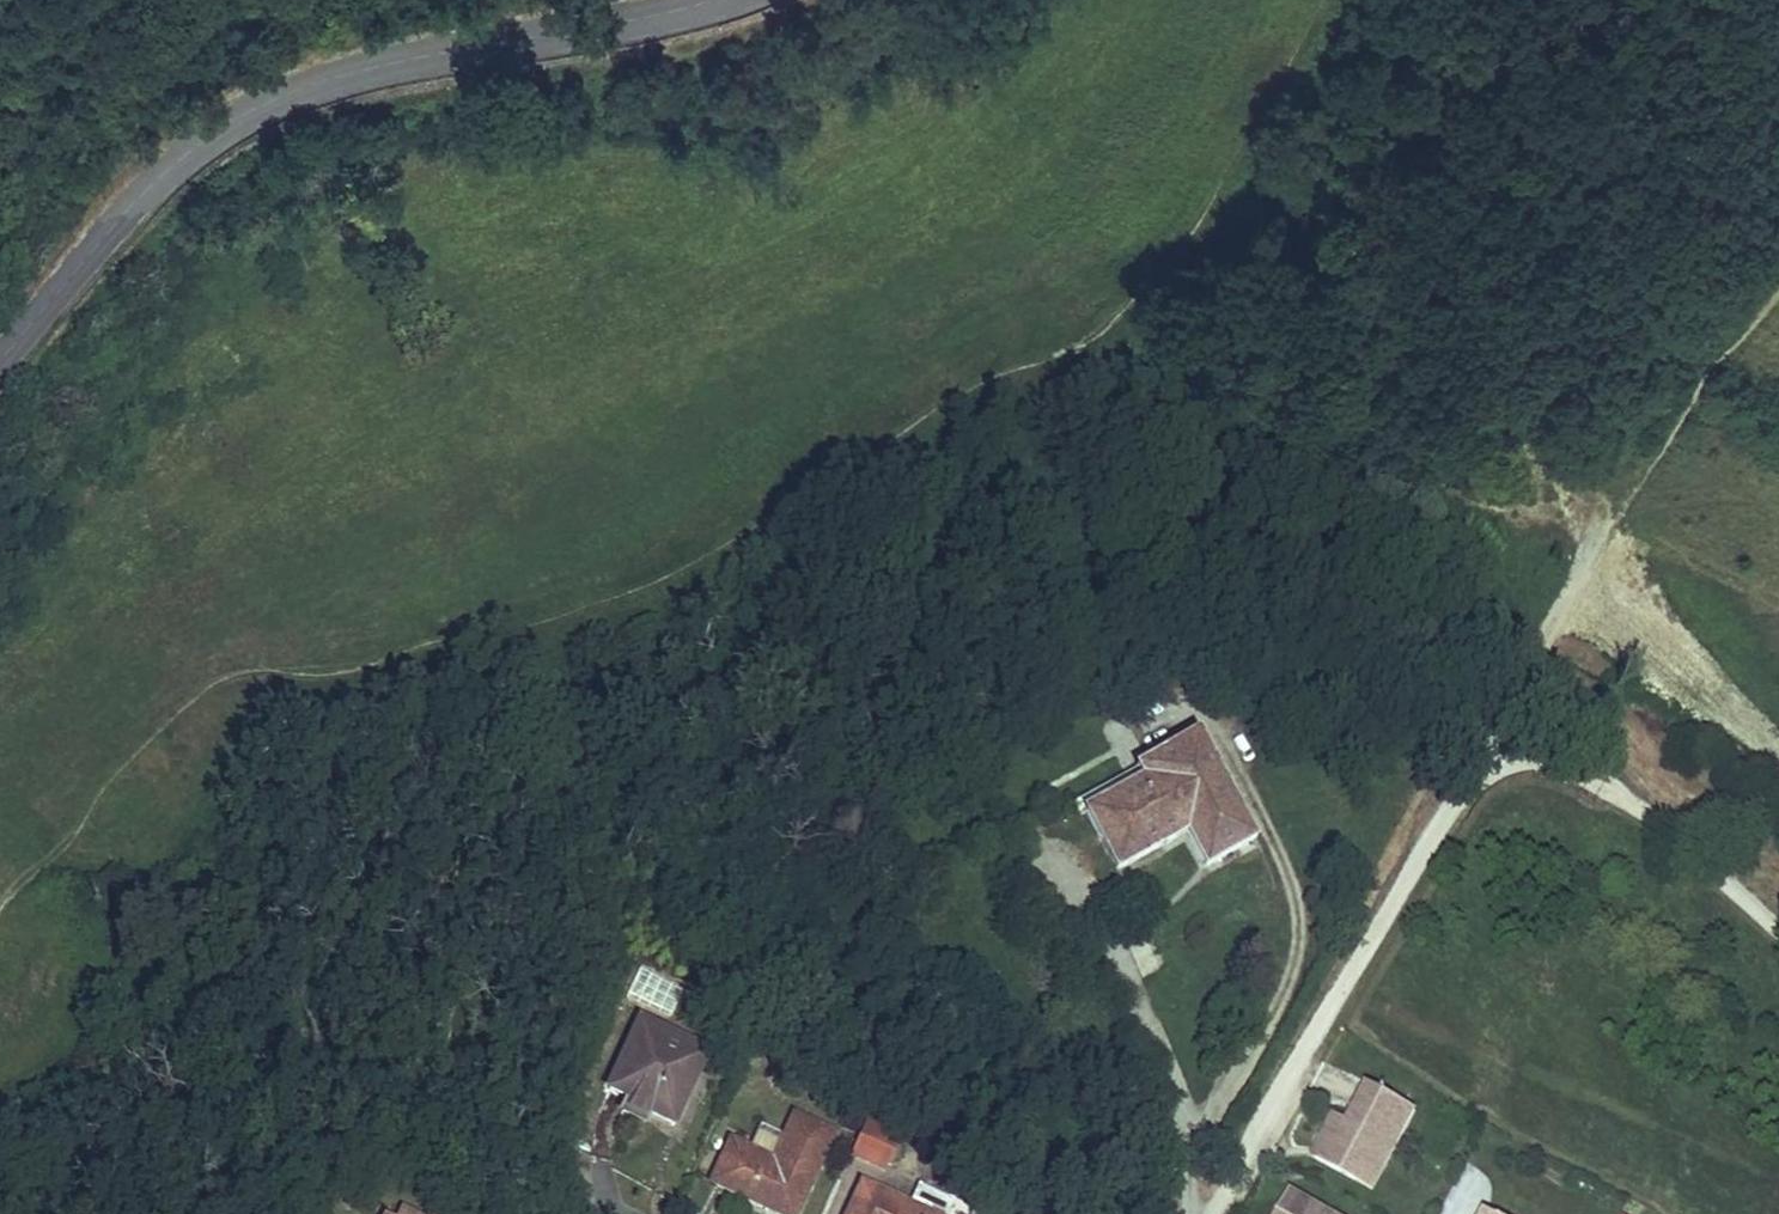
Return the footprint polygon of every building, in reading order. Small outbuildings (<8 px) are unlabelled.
[(1143,780),(1084,812),(1117,872),(1173,841),(1163,823),(1176,815),(1186,834),(1205,868),(1254,841),(1196,736),(1137,769),(1143,780)] [(1143,780),(1137,769),(1078,801),(1084,812),(1143,780)] [(1176,815),(1163,823),(1173,841),(1186,834),(1176,815)] [(627,1113),(649,1123),(653,1114),(677,1125),(711,1055),(644,1023),(612,1090),(633,1100),(627,1113)] [(1380,1170),(1412,1113),(1365,1088),(1344,1124),(1332,1117),(1315,1147),(1319,1149),(1312,1162),(1352,1183),(1364,1161),(1380,1170)] [(796,1117),(788,1136),(777,1162),(753,1151),(734,1143),(716,1184),(786,1213),(801,1213),(836,1134),(796,1117)] [(788,1136),(763,1127),(753,1151),(777,1162),(788,1136)] [(890,1171),(895,1158),(861,1142),(855,1155),(890,1171)] [(1364,1161),(1352,1183),(1368,1193),(1380,1170),(1364,1161)] [(956,1203),(922,1187),(914,1206),(866,1184),(852,1213),(951,1213),(956,1203)] [(1286,1195),(1285,1194),(1274,1213),(1320,1213),(1286,1195)]
